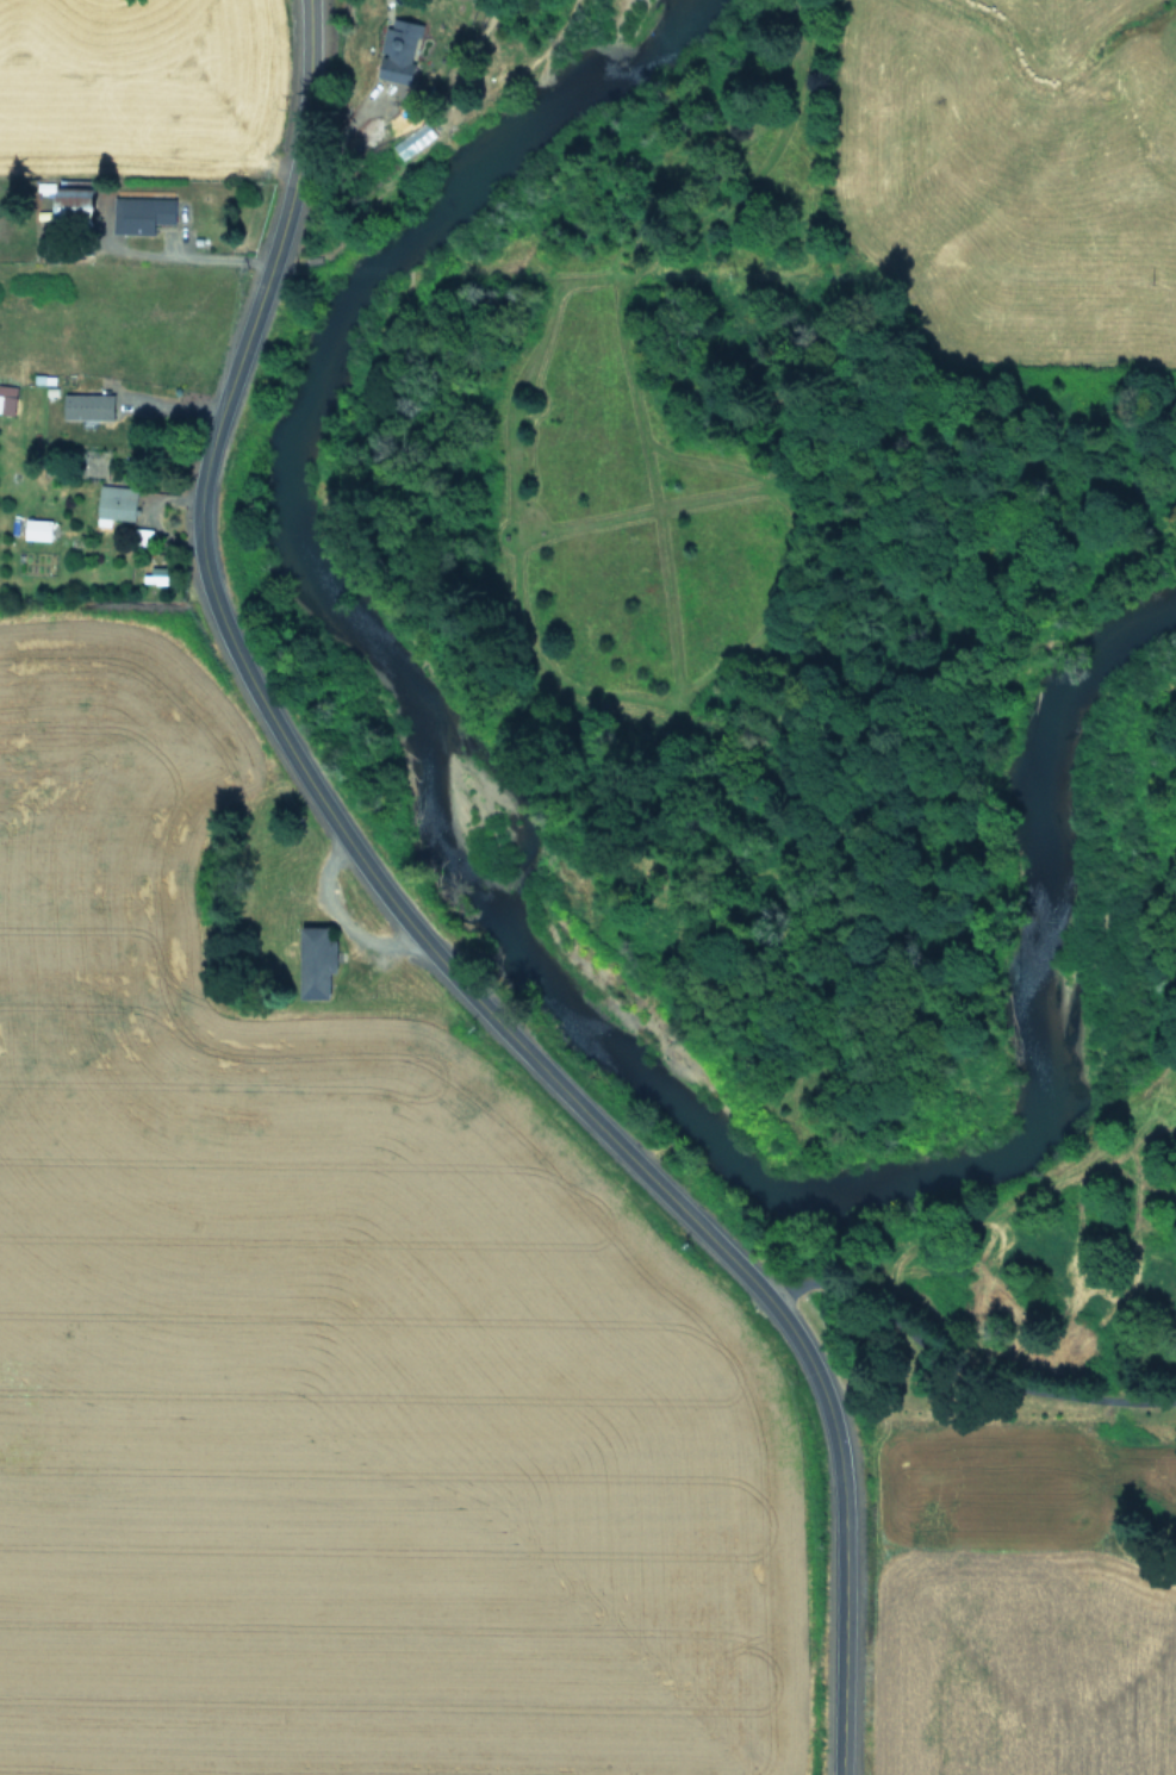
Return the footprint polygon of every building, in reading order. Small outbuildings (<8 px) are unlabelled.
[(408,83),(419,23),(391,18),(389,28),(383,26),(378,52),(380,53),(375,77),(408,83)] [(88,189),(50,189),(50,215),(88,215),(88,189)] [(172,223),(173,198),(110,197),(110,233),(152,234),(152,223),(172,223)] [(10,415),(15,387),(0,385),(0,414),(10,415)] [(111,419),(111,394),(61,395),(61,420),(111,419)] [(95,526),(109,526),(109,520),(133,521),(134,486),(97,485),(95,526)] [(334,973),(333,940),(325,940),(325,927),(296,928),(297,1000),(326,1000),(326,973),(334,973)]
